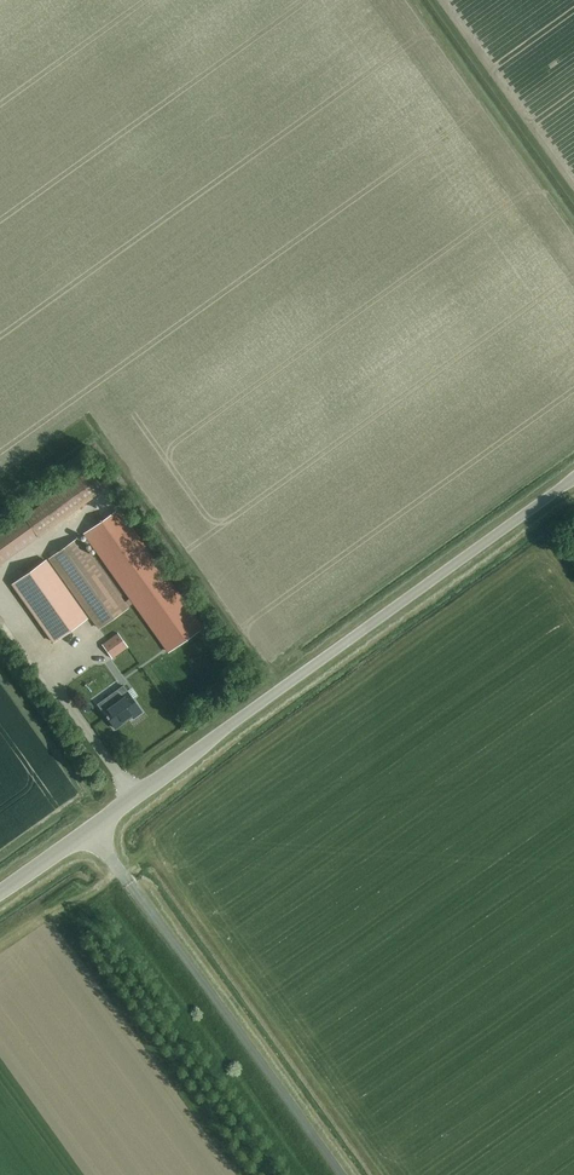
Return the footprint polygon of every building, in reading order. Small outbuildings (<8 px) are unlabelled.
[(103,488),(89,469),(25,515),(39,534),(103,488)] [(84,533),(129,597),(133,601),(168,651),(202,627),(118,509),(84,533)] [(0,533),(0,563),(39,534),(25,515),(0,533)] [(133,601),(129,597),(123,602),(77,538),(49,558),(99,628),(127,607),(133,601)] [(53,641),(87,617),(46,560),(12,584),(53,641)] [(102,644),(112,658),(127,646),(117,633),(102,644)] [(142,711),(126,690),(118,696),(114,691),(105,698),(110,705),(102,711),(114,728),(131,716),(133,718),(142,711)]
